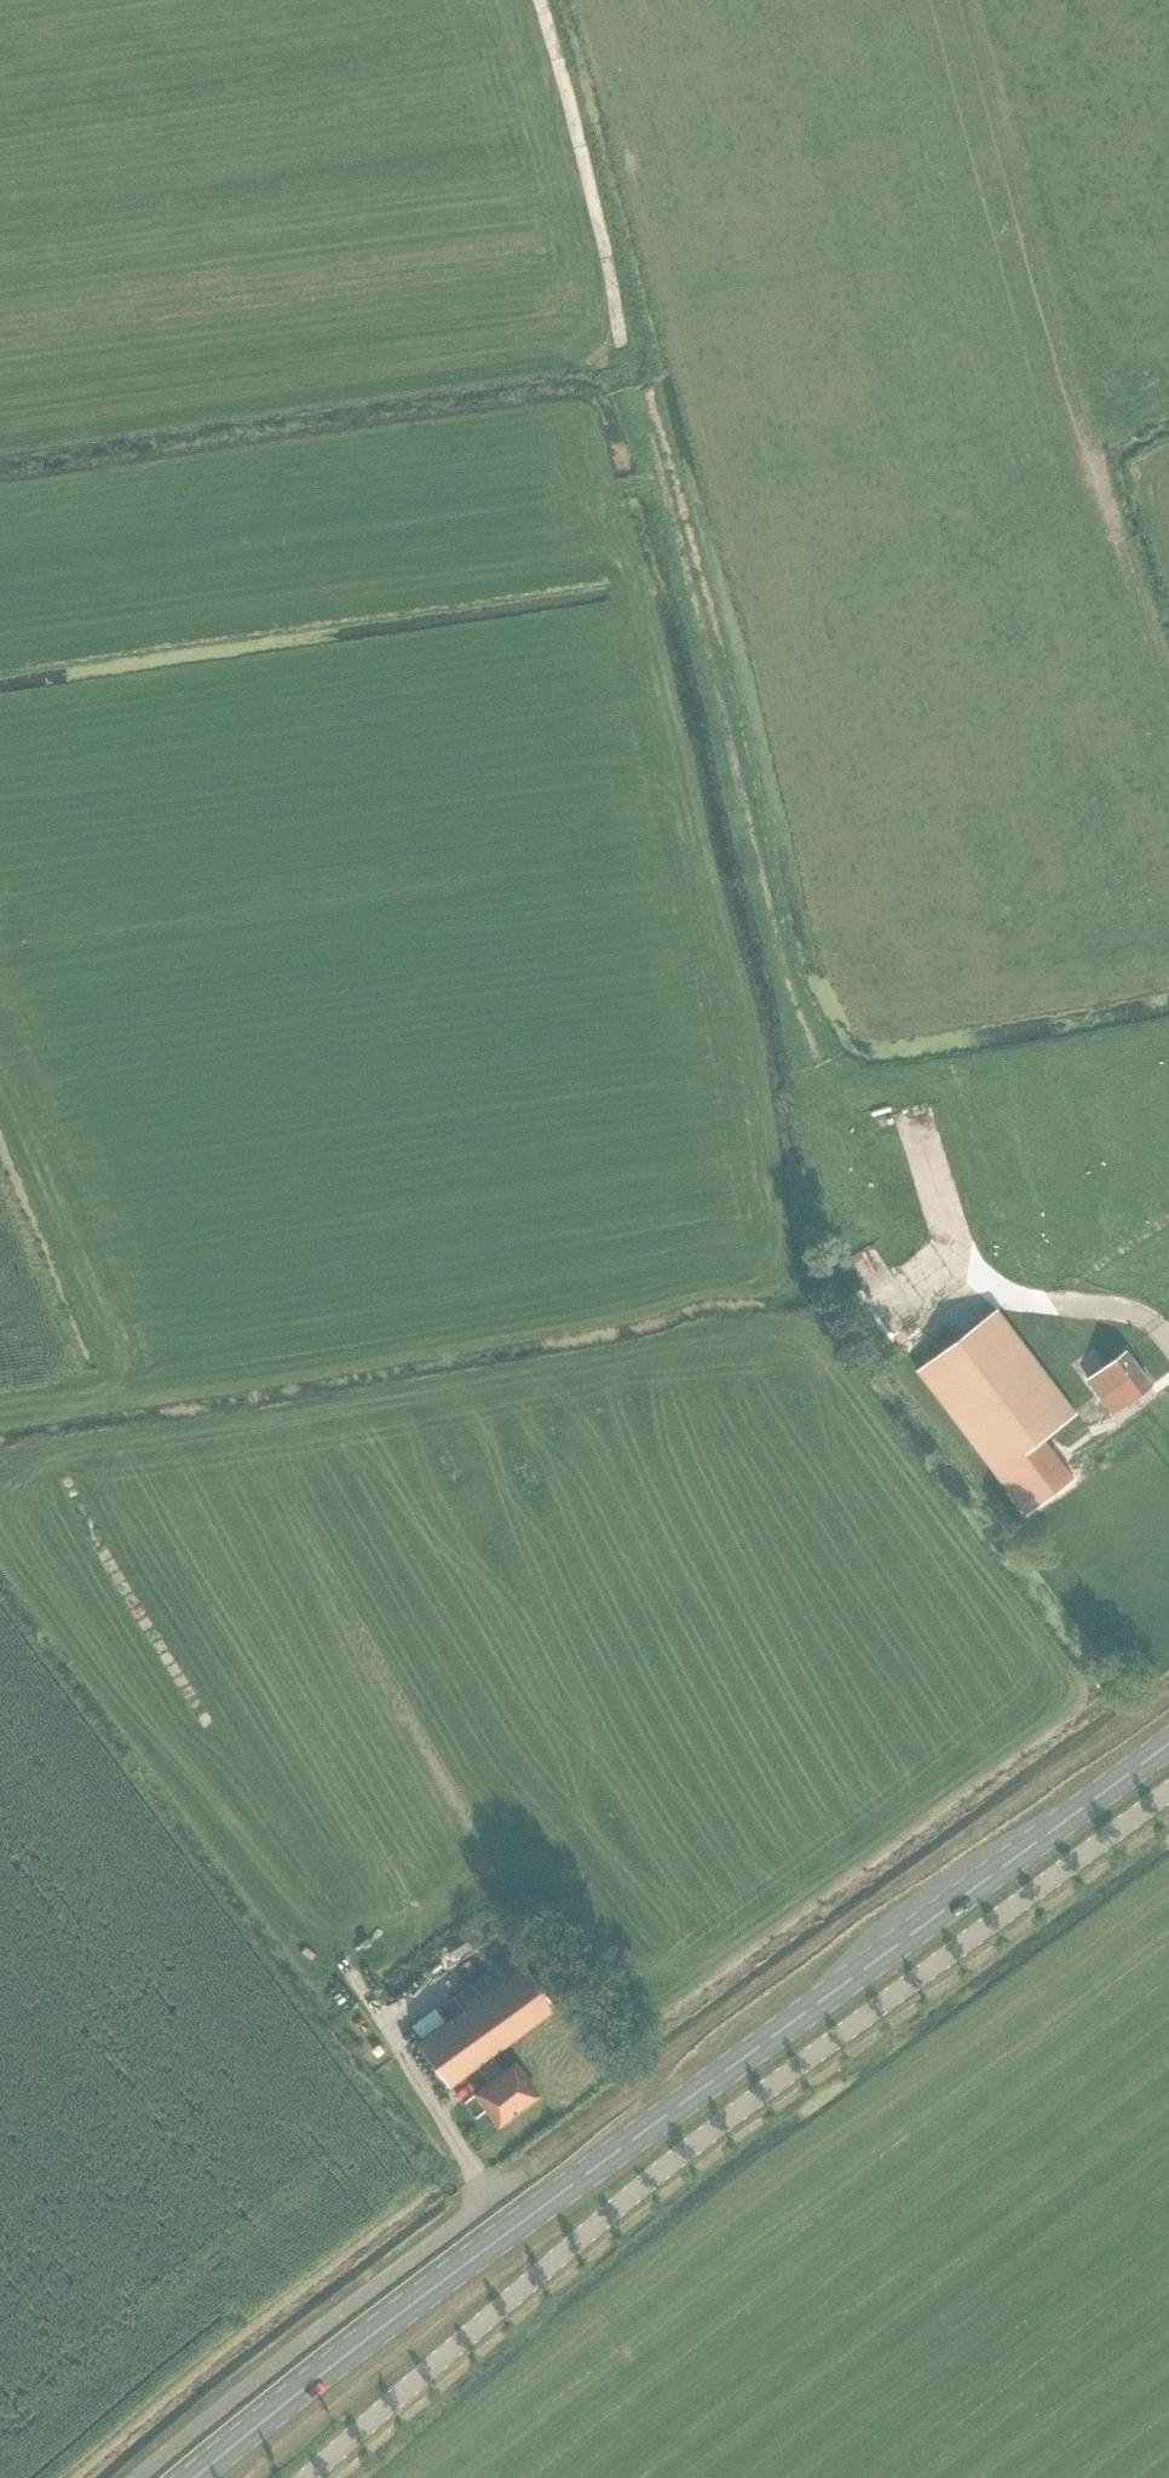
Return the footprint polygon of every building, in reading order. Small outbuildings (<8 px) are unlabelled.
[(1138,1613),(1168,1589),(1168,1490),(1130,1439),(1111,1454),(1103,1443),(1067,1470),(1043,1438),(1076,1413),(997,1309),(916,1370),(1025,1514),(1044,1499),(1112,1588),(1116,1585),(1138,1613)] [(1113,1413),(1151,1384),(1126,1351),(1087,1380),(1113,1413)] [(513,1952),(465,1989),(474,2002),(418,2043),(449,2086),(477,2066),(489,2083),(475,2093),(498,2124),(537,2095),(515,2064),(504,2072),(491,2056),(555,2009),(513,1952)]
